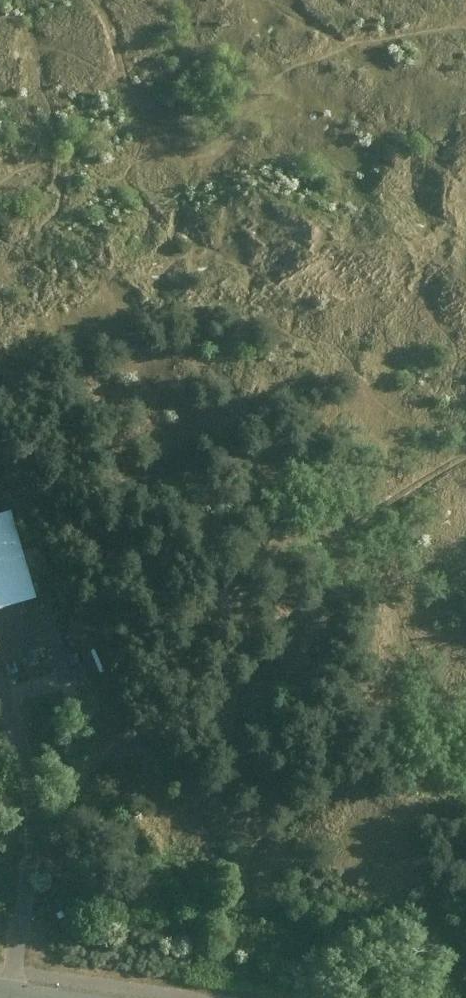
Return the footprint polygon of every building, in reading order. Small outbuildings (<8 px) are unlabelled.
[(22,608),(0,531),(0,614),(22,608)] [(10,667),(2,638),(0,639),(0,669),(10,667)]
